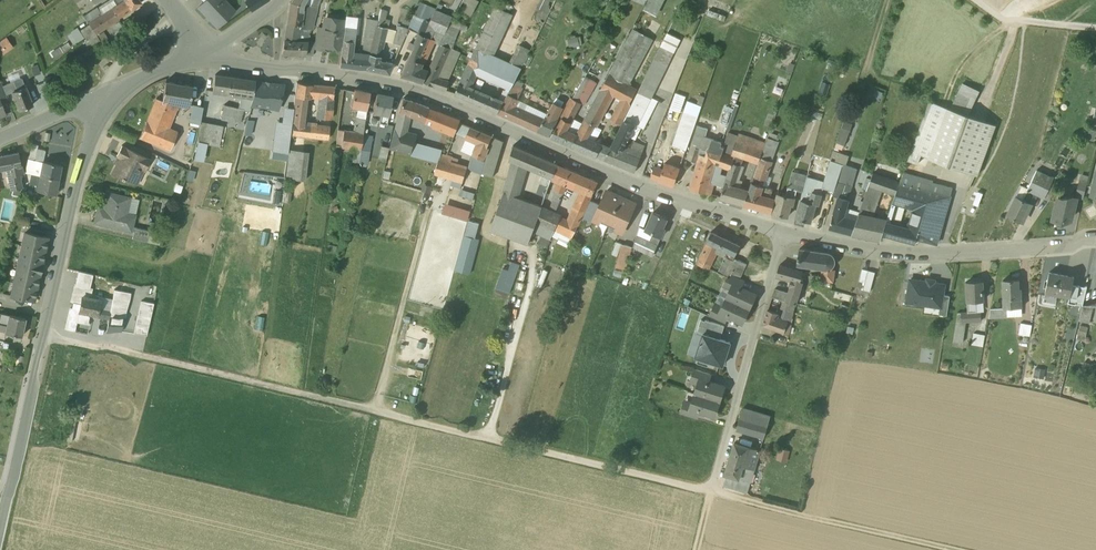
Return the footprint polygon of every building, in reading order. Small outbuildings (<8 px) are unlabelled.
[(120,0),(112,6),(118,15),(139,0),(120,0)] [(198,4),(217,24),(233,8),(225,0),(202,0),(198,4)] [(295,0),(289,0),(286,21),(299,23),(302,1),(295,0)] [(457,10),(469,16),(478,0),(462,0),(457,10)] [(538,12),(547,17),(555,1),(554,0),(544,0),(538,12)] [(663,0),(647,0),(643,9),(656,15),(663,0)] [(309,2),(302,1),(299,23),(299,25),(305,26),(310,3),(309,2)] [(305,26),(310,27),(313,28),(317,4),(310,3),(305,26)] [(435,10),(420,3),(415,14),(420,16),(424,18),(431,20),(435,10)] [(431,20),(428,26),(435,29),(445,33),(446,32),(452,17),(444,13),(446,7),(439,4),(435,10),(431,20)] [(112,6),(88,22),(95,31),(95,30),(118,15),(112,6)] [(97,6),(88,12),(92,17),(100,12),(97,6)] [(88,12),(86,10),(81,13),(86,21),(92,17),(88,12)] [(508,16),(494,10),(488,23),(497,27),(502,29),(508,16)] [(388,14),(379,12),(377,20),(374,35),(385,38),(389,22),(386,21),(386,20),(387,21),(388,14)] [(547,17),(538,12),(535,18),(544,23),(547,17)] [(420,16),(415,14),(412,21),(410,24),(416,26),(420,16)] [(416,26),(410,24),(408,28),(419,33),(420,33),(421,28),(424,18),(420,16),(416,26)] [(431,20),(424,18),(421,28),(426,30),(428,26),(431,20)] [(377,20),(366,19),(365,37),(373,38),(374,35),(377,20)] [(111,36),(124,27),(119,20),(106,28),(111,36)] [(344,23),(326,20),(325,29),(323,49),(326,49),(326,46),(341,48),(343,32),(344,23)] [(299,23),(286,21),(285,29),(294,31),(295,28),(298,29),(299,25),(299,23)] [(349,21),(345,21),(343,32),(344,32),(344,31),(355,33),(356,22),(349,21)] [(88,22),(80,27),(85,36),(83,37),(84,39),(88,44),(90,43),(90,44),(99,38),(95,31),(95,30),(95,31),(88,22)] [(488,23),(476,48),(483,52),(489,44),(497,27),(488,23)] [(299,25),(298,29),(297,37),(294,39),(294,41),(307,43),(308,40),(310,27),(305,26),(299,25)] [(435,29),(428,26),(426,30),(424,35),(430,37),(429,37),(431,38),(435,29)] [(294,31),(285,29),(284,37),(283,37),(281,51),(306,55),(307,43),(294,41),(294,39),(297,37),(298,29),(295,28),(294,31)] [(325,29),(317,28),(315,41),(314,47),(323,49),(325,29)] [(426,30),(421,28),(420,33),(419,33),(409,56),(419,61),(429,39),(429,37),(430,37),(424,35),(426,30)] [(629,86),(653,40),(633,29),(608,75),(629,86)] [(355,33),(344,31),(344,32),(339,66),(350,67),(352,57),(355,33)] [(396,32),(395,32),(392,43),(401,46),(406,34),(403,33),(396,32)] [(445,33),(441,44),(451,48),(456,36),(446,32),(445,33)] [(680,39),(667,33),(654,58),(668,65),(674,53),(673,52),(680,39)] [(12,44),(5,34),(0,38),(0,49),(2,52),(12,44)] [(370,54),(366,69),(388,73),(393,63),(379,61),(384,39),(385,39),(385,38),(374,35),(373,38),(370,54)] [(373,38),(365,37),(364,47),(371,47),(373,38)] [(580,48),(579,38),(570,39),(571,49),(580,48)] [(419,61),(409,56),(400,76),(423,82),(424,82),(428,71),(420,69),(422,63),(425,64),(434,42),(429,39),(419,61)] [(315,41),(308,40),(307,43),(306,55),(313,56),(314,47),(315,41)] [(428,71),(424,82),(434,86),(447,90),(450,81),(440,78),(441,76),(439,75),(451,48),(441,44),(440,44),(428,71)] [(531,49),(521,45),(511,64),(521,69),(531,49)] [(476,48),(471,60),(497,72),(502,60),(483,52),(476,48)] [(360,58),(352,57),(350,67),(358,68),(366,69),(370,54),(363,53),(361,53),(360,58)] [(668,65),(654,58),(638,91),(652,98),(668,65)] [(685,67),(681,75),(687,78),(694,61),(689,59),(686,67),(685,67)] [(497,72),(471,60),(467,68),(476,73),(493,81),(497,72)] [(511,64),(502,60),(497,72),(493,81),(510,89),(513,84),(515,79),(521,69),(511,64)] [(476,73),(467,68),(460,84),(459,83),(455,93),(492,110),(496,100),(472,89),(473,87),(471,86),(476,73)] [(589,79),(577,101),(581,103),(586,106),(588,102),(586,101),(599,77),(589,71),(585,76),(589,79)] [(229,74),(214,72),(212,88),(227,90),(229,74)] [(254,77),(229,74),(227,90),(244,92),(252,93),(254,79),(254,77)] [(25,84),(22,75),(13,78),(17,87),(12,89),(12,90),(18,107),(32,102),(26,84),(25,84)] [(629,86),(608,75),(601,88),(602,88),(613,94),(622,98),(630,102),(636,90),(629,86)] [(53,76),(47,80),(50,85),(57,81),(53,76)] [(13,78),(6,81),(9,91),(12,90),(12,89),(17,87),(13,78)] [(191,83),(165,79),(161,97),(161,98),(178,100),(188,102),(191,83)] [(252,93),(250,103),(278,109),(284,86),(254,79),(252,93)] [(335,87),(319,85),(299,83),(295,114),(305,115),(307,95),(318,97),(320,97),(333,99),(335,87)] [(520,87),(513,84),(510,89),(508,94),(518,99),(523,89),(520,87)] [(978,91),(962,84),(950,108),(967,114),(978,91)] [(602,88),(584,120),(593,125),(595,126),(613,94),(602,88)] [(370,92),(355,89),(351,106),(358,108),(354,126),(364,128),(367,109),(370,92)] [(652,98),(638,91),(624,120),(633,124),(637,126),(652,98)] [(244,92),(240,106),(249,107),(250,103),(252,93),(244,92)] [(393,97),(377,94),(373,112),(381,114),(379,123),(387,125),(389,115),(393,97)] [(518,99),(508,94),(503,102),(498,112),(525,124),(530,114),(513,107),(518,99)] [(155,95),(140,134),(169,146),(176,129),(166,125),(174,105),(176,106),(178,100),(161,98),(161,97),(155,95)] [(333,99),(320,97),(317,118),(331,119),(333,99)] [(572,98),(562,117),(571,122),(581,103),(572,98)] [(630,102),(622,98),(618,106),(626,111),(630,103),(630,102)] [(429,108),(402,99),(395,130),(405,132),(409,115),(434,124),(438,111),(429,108)] [(503,102),(496,100),(492,110),(498,112),(503,102)] [(672,145),(686,150),(701,106),(687,101),(672,145)] [(930,101),(911,151),(921,154),(929,157),(947,107),(930,101)] [(202,104),(192,102),(189,119),(199,121),(200,118),(202,104)] [(240,106),(223,102),(220,116),(224,117),(239,121),(243,107),(240,106)] [(626,111),(618,106),(611,119),(620,124),(626,111)] [(288,153),(294,108),(284,107),(282,122),(276,121),(272,151),(273,151),(288,153)] [(947,107),(929,157),(977,175),(995,125),(967,114),(950,108),(947,107)] [(460,120),(438,111),(434,124),(433,127),(454,135),(460,120)] [(547,114),(541,111),(538,118),(543,120),(547,114)] [(220,116),(210,113),(208,120),(200,118),(199,121),(198,130),(196,139),(197,140),(207,142),(218,144),(224,117),(220,116)] [(330,127),(306,124),(304,123),(305,115),(295,114),(292,135),(304,136),(328,139),(330,127)] [(538,118),(530,114),(525,124),(538,130),(543,120),(538,118)] [(547,114),(543,120),(538,130),(549,135),(558,119),(547,114)] [(571,122),(562,117),(551,136),(565,143),(565,142),(571,145),(576,134),(575,134),(582,122),(576,120),(574,124),(571,122)] [(251,135),(254,121),(247,119),(244,134),(251,135)] [(584,120),(577,133),(576,133),(576,134),(571,145),(604,159),(609,149),(586,138),(593,125),(584,120)] [(633,124),(624,120),(623,121),(624,121),(612,146),(611,146),(604,159),(604,160),(635,172),(635,171),(642,153),(628,148),(628,147),(624,146),(628,137),(627,137),(633,124)] [(633,124),(627,137),(628,137),(624,146),(628,147),(628,148),(642,153),(644,146),(633,142),(640,127),(637,126),(633,124)] [(492,136),(470,126),(465,137),(477,143),(472,155),(473,156),(483,160),(489,147),(487,147),(492,136)] [(708,129),(698,126),(692,144),(697,145),(702,147),(704,137),(705,137),(708,129)] [(841,128),(837,142),(830,159),(845,165),(849,155),(842,153),(845,145),(850,131),(841,128)] [(405,132),(395,130),(391,148),(411,153),(413,144),(415,135),(405,132)] [(363,134),(344,131),(341,146),(360,149),(363,134)] [(373,136),(363,134),(360,149),(358,162),(367,164),(373,136)] [(746,136),(738,134),(733,150),(731,154),(758,163),(765,143),(746,136)] [(485,161),(482,173),(493,177),(504,141),(492,136),(489,147),(485,161)] [(702,147),(701,150),(707,152),(712,139),(705,137),(704,137),(702,147)] [(452,142),(442,139),(438,150),(437,151),(441,152),(447,154),(452,142)] [(707,152),(701,150),(702,147),(697,145),(695,152),(700,154),(697,164),(695,170),(695,171),(690,188),(711,194),(714,184),(722,186),(725,176),(720,174),(721,169),(721,167),(729,169),(729,170),(730,170),(732,162),(734,158),(730,157),(722,154),(724,148),(720,146),(721,142),(712,139),(707,152)] [(207,142),(197,140),(193,156),(203,158),(207,142)] [(34,141),(31,141),(28,152),(35,154),(37,145),(37,142),(34,141)] [(138,150),(121,142),(116,153),(119,154),(126,157),(127,154),(134,158),(138,150)] [(438,150),(413,144),(411,153),(426,158),(439,161),(441,153),(441,152),(437,151),(438,150)] [(44,147),(37,145),(35,154),(34,157),(42,159),(43,158),(45,148),(44,147)] [(557,164),(513,145),(509,159),(513,160),(507,185),(519,188),(526,165),(544,172),(553,176),(557,164)] [(389,147),(381,146),(378,159),(386,161),(389,147)] [(733,150),(724,148),(722,154),(730,157),(731,154),(733,150)] [(0,153),(0,167),(6,166),(9,180),(20,178),(18,172),(22,171),(17,150),(0,153)] [(126,157),(119,154),(117,160),(116,159),(111,170),(123,176),(124,175),(132,179),(139,164),(144,166),(149,156),(138,150),(134,158),(127,154),(126,157)] [(304,152),(290,150),(286,179),(301,180),(304,152)] [(287,161),(288,153),(273,151),(272,159),(287,161)] [(911,151),(908,160),(918,164),(921,154),(911,151)] [(451,156),(441,153),(439,161),(437,168),(435,174),(463,182),(467,168),(451,162),(451,156)] [(483,160),(473,156),(469,169),(482,173),(485,161),(483,160)] [(60,162),(43,158),(42,159),(34,157),(32,164),(41,165),(40,173),(57,176),(60,162)] [(772,161),(761,157),(757,168),(767,172),(772,161)] [(439,161),(426,158),(424,164),(437,168),(439,161)] [(740,165),(732,162),(730,170),(729,170),(720,198),(744,205),(749,190),(734,186),(736,180),(741,165),(740,165)] [(666,164),(665,163),(663,169),(655,166),(651,178),(674,186),(680,168),(679,168),(666,164)] [(580,174),(557,164),(553,176),(552,178),(559,181),(555,190),(563,193),(567,184),(574,187),(580,174)] [(837,181),(852,186),(857,169),(845,165),(843,164),(837,181)] [(188,167),(185,176),(191,178),(194,168),(188,167)] [(767,172),(757,168),(755,175),(765,179),(767,172)] [(1053,177),(1038,170),(1033,179),(1048,187),(1053,177)] [(553,176),(544,172),(536,192),(537,192),(532,203),(542,206),(552,178),(553,176)] [(799,173),(792,172),(788,188),(797,190),(797,191),(800,178),(798,178),(799,173)] [(57,176),(40,173),(38,181),(29,179),(28,185),(37,186),(37,187),(55,190),(57,176)] [(899,182),(873,173),(869,185),(882,190),(895,194),(899,183),(899,182)] [(598,182),(580,174),(574,187),(581,191),(574,207),(584,211),(591,195),(592,195),(598,182)] [(749,190),(744,205),(772,213),(776,200),(759,195),(765,179),(755,175),(752,182),(751,182),(749,190)] [(806,180),(800,178),(797,191),(803,192),(806,182),(806,180)] [(1048,187),(1033,179),(1028,190),(1035,193),(1044,198),(1051,188),(1048,187)] [(933,182),(926,180),(923,190),(930,192),(932,183),(933,183),(933,182)] [(852,186),(837,181),(834,191),(833,196),(838,197),(848,200),(849,199),(852,186)] [(923,190),(899,183),(895,194),(893,202),(897,203),(915,208),(924,211),(926,205),(930,192),(923,190)] [(933,183),(932,183),(930,192),(926,205),(943,210),(946,210),(952,189),(933,183)] [(519,188),(507,185),(505,190),(517,194),(519,188)] [(862,203),(859,214),(873,217),(873,216),(882,190),(869,185),(862,203)] [(1087,188),(1079,186),(1075,200),(1083,202),(1087,188)] [(1028,190),(1022,187),(1016,196),(1023,200),(1028,190)] [(786,196),(778,194),(773,213),(788,217),(791,205),(793,206),(797,191),(797,190),(788,188),(786,196)] [(127,194),(106,189),(102,209),(96,208),(94,219),(130,228),(133,217),(122,214),(127,194)] [(563,193),(555,190),(552,199),(554,200),(559,202),(563,193)] [(1035,193),(1028,190),(1023,200),(1030,203),(1035,193)] [(600,205),(593,219),(608,226),(620,198),(606,191),(600,205)] [(504,193),(504,192),(490,230),(509,237),(523,200),(516,197),(504,193)] [(809,202),(801,199),(795,218),(811,222),(814,211),(816,212),(820,199),(811,196),(809,202)] [(1023,200),(1016,196),(1007,214),(1021,221),(1030,203),(1023,200)] [(848,200),(838,197),(829,227),(839,230),(848,200)] [(635,205),(620,198),(608,226),(622,232),(635,205)] [(862,203),(849,199),(848,200),(839,230),(852,234),(859,214),(862,203)] [(1076,203),(1058,199),(1053,219),(1071,224),(1076,203)] [(554,200),(550,212),(554,214),(559,202),(554,200)] [(600,205),(590,200),(582,219),(591,223),(593,219),(600,205)] [(532,203),(531,202),(517,240),(528,244),(533,231),(541,209),(542,207),(532,203)] [(893,202),(887,219),(887,220),(886,223),(900,227),(901,222),(895,220),(896,218),(895,218),(898,207),(896,206),(897,203),(893,202)] [(924,211),(916,238),(936,243),(946,210),(943,210),(926,205),(924,211)] [(584,211),(574,207),(568,221),(577,226),(584,211)] [(924,211),(915,208),(908,230),(900,227),(886,223),(882,234),(914,243),(916,238),(924,211)] [(550,212),(541,209),(533,231),(543,235),(550,239),(554,230),(560,217),(554,214),(550,212)] [(29,215),(15,212),(13,220),(27,222),(28,218),(29,215)] [(667,219),(653,212),(645,229),(645,230),(653,233),(661,237),(665,229),(663,228),(667,219)] [(873,217),(859,214),(852,234),(880,240),(882,234),(886,223),(887,220),(873,217)] [(567,221),(560,217),(554,230),(572,238),(577,226),(568,221),(567,221)] [(479,223),(469,221),(455,270),(469,275),(471,268),(479,239),(475,239),(479,223)] [(149,227),(134,223),(132,232),(131,235),(146,238),(149,227)] [(645,229),(639,227),(636,236),(649,241),(653,233),(645,230),(645,229)] [(48,234),(24,229),(11,292),(34,297),(48,234)] [(740,246),(711,232),(706,241),(735,256),(740,246)] [(661,237),(653,233),(649,241),(657,245),(661,237)] [(550,239),(543,235),(540,240),(548,243),(550,239)] [(649,241),(636,236),(633,247),(653,256),(657,245),(649,241)] [(735,256),(706,241),(696,263),(708,269),(716,253),(725,257),(733,261),(734,259),(735,256)] [(622,244),(616,242),(612,254),(617,256),(622,244)] [(632,247),(622,244),(615,267),(626,270),(632,247)] [(827,253),(819,252),(818,252),(810,251),(810,250),(809,250),(801,249),(800,249),(799,250),(800,250),(797,263),(797,265),(799,265),(806,266),(808,266),(815,267),(817,268),(817,267),(822,268),(820,280),(833,282),(835,270),(831,269),(831,267),(832,267),(834,263),(834,261),(833,257),(832,256),(828,253),(827,253)] [(733,261),(725,257),(718,273),(727,277),(729,278),(731,274),(741,278),(746,264),(734,259),(733,261)] [(495,288),(510,293),(520,265),(512,262),(509,270),(502,267),(495,288)] [(802,272),(779,265),(776,275),(792,279),(800,282),(802,272)] [(88,291),(92,271),(77,267),(71,295),(73,299),(80,300),(81,290),(88,291)] [(868,271),(862,269),(859,281),(865,282),(868,271)] [(865,282),(863,290),(870,292),(875,272),(868,271),(865,282)] [(1074,276),(1049,272),(1045,291),(1070,296),(1073,284),(1074,276)] [(744,280),(731,274),(729,278),(727,277),(725,282),(731,285),(732,284),(740,288),(741,287),(744,280)] [(792,279),(790,285),(791,286),(789,293),(786,302),(795,305),(800,282),(792,279)] [(944,285),(910,279),(907,302),(940,307),(941,307),(943,294),(944,285)] [(1018,279),(1003,280),(1004,308),(1007,308),(1022,307),(1021,289),(1019,289),(1018,279)] [(982,281),(966,282),(968,312),(977,311),(976,300),(983,300),(982,281)] [(114,284),(109,311),(124,314),(129,287),(114,284)] [(740,288),(732,284),(731,285),(726,298),(749,309),(756,294),(741,287),(740,288)] [(1079,285),(1073,284),(1070,296),(1068,302),(1076,303),(1079,285)] [(1087,287),(1079,285),(1076,303),(1083,304),(1087,287)] [(789,293),(775,289),(772,297),(786,302),(789,293)] [(88,291),(81,290),(80,300),(78,307),(88,309),(88,312),(96,313),(97,304),(99,293),(88,291)] [(950,296),(943,294),(941,307),(940,307),(939,314),(947,315),(950,296)] [(141,298),(134,331),(146,334),(154,301),(141,298)] [(749,309),(726,298),(720,310),(719,311),(728,315),(727,316),(743,323),(749,309)] [(73,300),(73,302),(72,304),(72,305),(69,305),(64,325),(65,325),(73,327),(78,307),(80,300),(73,299),(73,300)] [(795,305),(786,302),(784,312),(788,313),(786,320),(791,321),(795,305)] [(109,306),(97,304),(96,313),(107,315),(109,306)] [(1093,307),(1083,304),(1079,320),(1090,322),(1093,307)] [(728,315),(719,311),(720,310),(713,307),(709,316),(724,323),(727,316),(728,315)] [(1007,318),(1007,308),(1004,308),(990,309),(988,319),(1007,318)] [(9,311),(0,309),(0,320),(6,321),(5,329),(21,332),(25,315),(9,311)] [(777,313),(768,310),(763,325),(784,333),(788,323),(775,319),(777,313)] [(124,314),(109,311),(106,327),(122,329),(124,314)] [(968,312),(961,312),(961,313),(961,322),(965,321),(981,320),(981,311),(968,312)] [(952,341),(962,342),(965,321),(961,322),(961,313),(957,313),(952,341)] [(703,334),(720,339),(724,326),(701,319),(697,332),(703,334)] [(1032,325),(1021,324),(1019,335),(1030,337),(1032,325)] [(986,335),(973,332),(971,344),(983,347),(986,335)] [(723,365),(730,342),(720,339),(703,334),(695,357),(699,358),(697,363),(707,366),(709,361),(723,365)] [(1034,366),(1034,376),(1046,376),(1046,367),(1034,366)] [(711,374),(695,369),(692,378),(699,380),(699,379),(708,382),(709,381),(711,374)] [(708,382),(699,379),(699,380),(695,393),(720,401),(724,386),(709,381),(708,382)] [(720,401),(695,393),(690,407),(699,410),(699,411),(715,416),(720,401)] [(699,410),(690,407),(683,404),(681,413),(697,418),(699,411),(699,410)] [(770,416),(743,408),(736,429),(764,437),(770,416)] [(748,447),(735,442),(725,474),(727,475),(738,478),(748,447)] [(748,447),(738,478),(747,481),(750,473),(753,474),(755,469),(754,469),(759,450),(749,447),(748,447)] [(792,454),(780,451),(777,463),(789,466),(792,454)] [(738,478),(727,475),(723,485),(747,493),(753,474),(750,473),(747,481),(738,478)]
